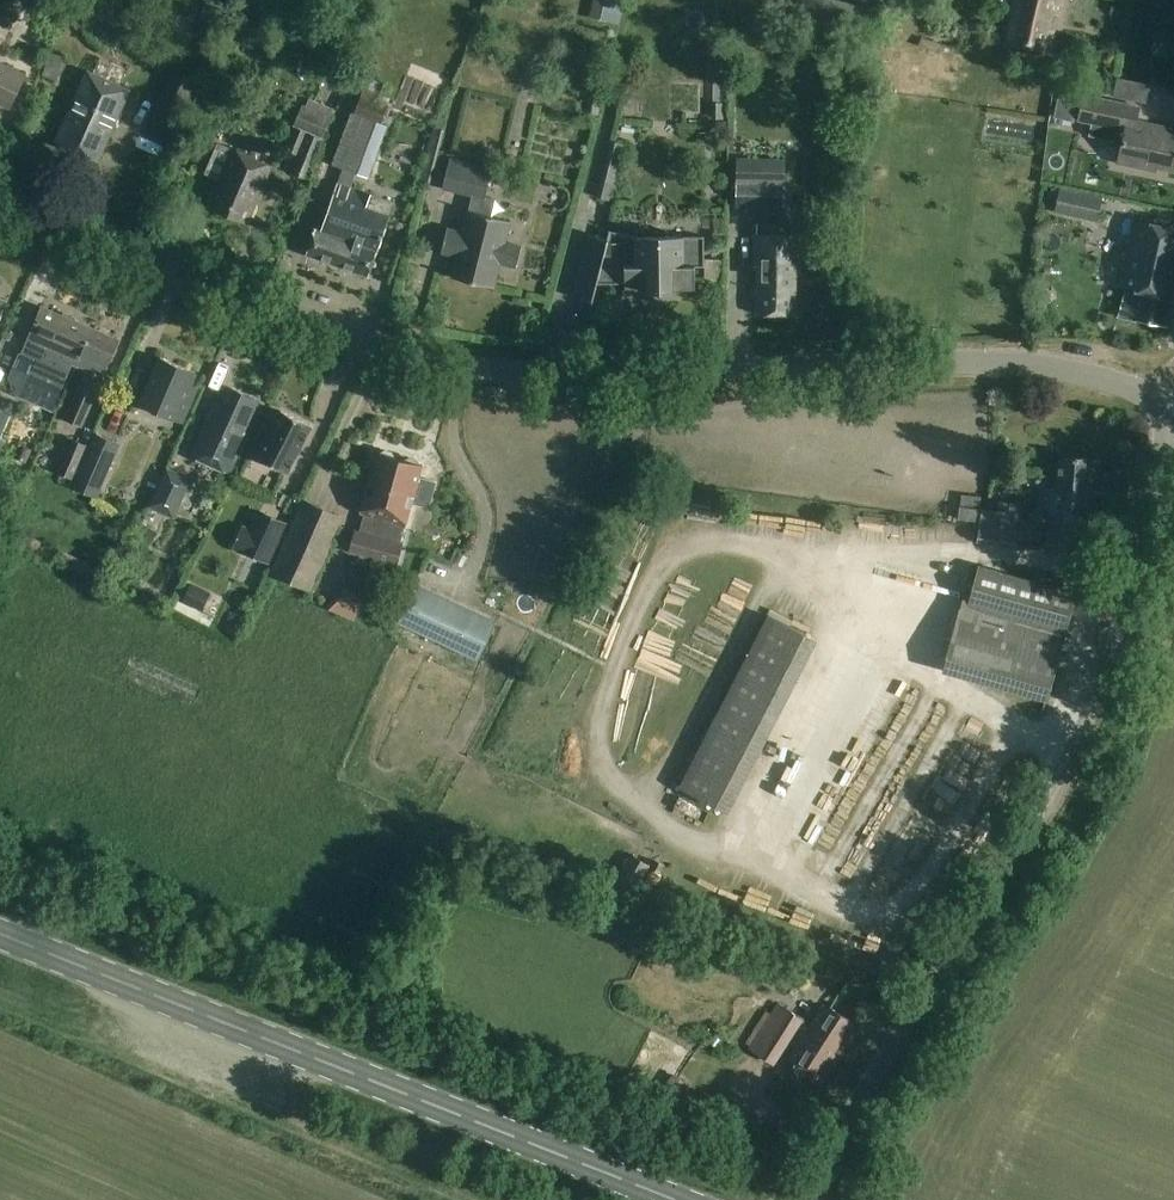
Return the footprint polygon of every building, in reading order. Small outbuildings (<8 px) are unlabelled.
[(603,11),(621,15),(625,0),(605,0),(603,11)] [(1062,0),(1016,0),(1012,21),(1013,22),(1007,46),(1048,55),(1054,30),(1049,29),(1052,14),(1058,15),(1062,0)] [(24,75),(0,64),(0,101),(9,106),(24,75)] [(99,161),(131,89),(88,70),(55,142),(99,161)] [(367,78),(354,113),(351,112),(350,114),(332,164),(357,173),(368,177),(387,125),(382,123),(388,105),(377,101),(384,84),(367,78)] [(1109,140),(1122,143),(1118,163),(1156,171),(1157,167),(1173,171),(1173,134),(1164,132),(1165,128),(1137,121),(1140,107),(1084,95),(1079,120),(1092,123),(1090,136),(1109,140)] [(172,132),(184,106),(161,96),(149,122),(172,132)] [(588,98),(586,113),(599,116),(602,101),(588,98)] [(301,106),(284,149),(297,154),(291,172),(290,172),(306,179),(333,109),(308,100),(305,108),(301,106)] [(723,119),(724,103),(712,103),(712,118),(723,119)] [(218,142),(205,173),(223,181),(211,207),(247,223),(270,168),(272,165),(218,142)] [(737,159),(736,207),(784,207),(785,160),(737,159)] [(517,268),(522,247),(506,243),(511,222),(491,217),(495,201),(485,199),(492,171),(450,161),(443,188),(472,196),(468,211),(463,232),(448,228),(443,247),(458,251),(451,278),(494,289),(501,263),(517,268)] [(369,276),(396,202),(394,202),(339,183),(322,230),(316,228),(307,254),(369,276)] [(1060,190),(1056,212),(1097,222),(1102,199),(1060,190)] [(1136,220),(1120,286),(1126,288),(1119,317),(1167,328),(1173,299),(1173,229),(1136,220)] [(754,234),(754,270),(758,270),(757,315),(796,315),(797,276),(801,276),(802,255),(803,255),(803,234),(793,234),(767,234),(767,223),(757,223),(757,234),(754,234)] [(588,234),(572,297),(593,302),(597,284),(625,284),(625,291),(636,291),(648,290),(648,292),(673,292),(673,290),(696,290),(695,267),(704,267),(705,267),(705,259),(704,236),(684,237),(684,243),(663,243),(663,242),(657,242),(657,243),(636,244),(637,237),(610,230),(607,239),(588,234)] [(73,363),(77,365),(93,328),(43,306),(29,337),(41,342),(27,374),(62,389),(73,363)] [(89,408),(119,339),(93,328),(77,365),(87,370),(74,401),(89,408)] [(140,404),(152,409),(181,421),(190,401),(186,399),(197,373),(171,362),(158,357),(140,404)] [(211,409),(194,446),(190,455),(229,473),(249,428),(246,427),(258,400),(231,388),(219,413),(211,409)] [(0,406),(0,408),(11,413),(16,403),(4,397),(0,406)] [(252,454),(287,473),(311,427),(281,411),(270,434),(263,431),(252,454)] [(10,417),(0,412),(0,438),(10,417)] [(77,472),(101,483),(119,443),(95,432),(89,445),(77,472)] [(71,438),(57,472),(74,479),(77,472),(89,445),(71,438)] [(349,550),(352,551),(371,556),(374,557),(375,557),(379,558),(397,563),(402,542),(399,541),(403,526),(407,527),(414,500),(429,507),(430,505),(436,481),(431,480),(419,477),(420,474),(423,465),(420,464),(417,460),(410,458),(406,460),(403,460),(402,464),(399,463),(397,463),(398,458),(395,458),(393,454),(385,451),(381,454),(378,453),(375,452),(359,513),(363,514),(359,530),(358,529),(355,528),(349,550)] [(1090,516),(1094,461),(1058,459),(1056,491),(1048,490),(1044,548),(1095,552),(1097,517),(1090,516)] [(167,464),(149,504),(174,515),(192,476),(167,464)] [(979,521),(977,539),(1017,543),(1021,503),(998,501),(997,510),(960,506),(959,519),(979,521)] [(98,503),(94,513),(109,520),(114,510),(98,503)] [(261,511),(243,550),(270,562),(288,524),(261,511)] [(154,539),(157,531),(142,523),(138,531),(154,539)] [(292,525),(271,573),(306,588),(327,540),(292,525)] [(946,658),(1050,686),(1076,592),(978,565),(972,588),(966,587),(965,590),(961,605),(946,658)] [(201,609),(210,592),(190,582),(181,599),(201,609)] [(325,603),(353,616),(365,592),(347,583),(325,603)] [(416,584),(398,623),(478,659),(496,621),(416,584)] [(817,640),(772,617),(767,614),(679,785),(729,811),(817,640)] [(632,854),(611,888),(629,898),(649,864),(632,854)] [(680,991),(677,997),(679,1004),(685,1007),(692,1005),(695,998),(693,992),(686,989),(680,991)] [(756,1027),(747,1043),(751,1045),(749,1047),(775,1063),(804,1019),(779,1002),(760,1030),(756,1027)] [(813,1017),(786,1059),(789,1061),(822,1082),(840,1053),(838,1052),(842,1045),(845,1047),(858,1027),(859,1025),(828,1005),(826,1009),(821,1005),(813,1017)]
